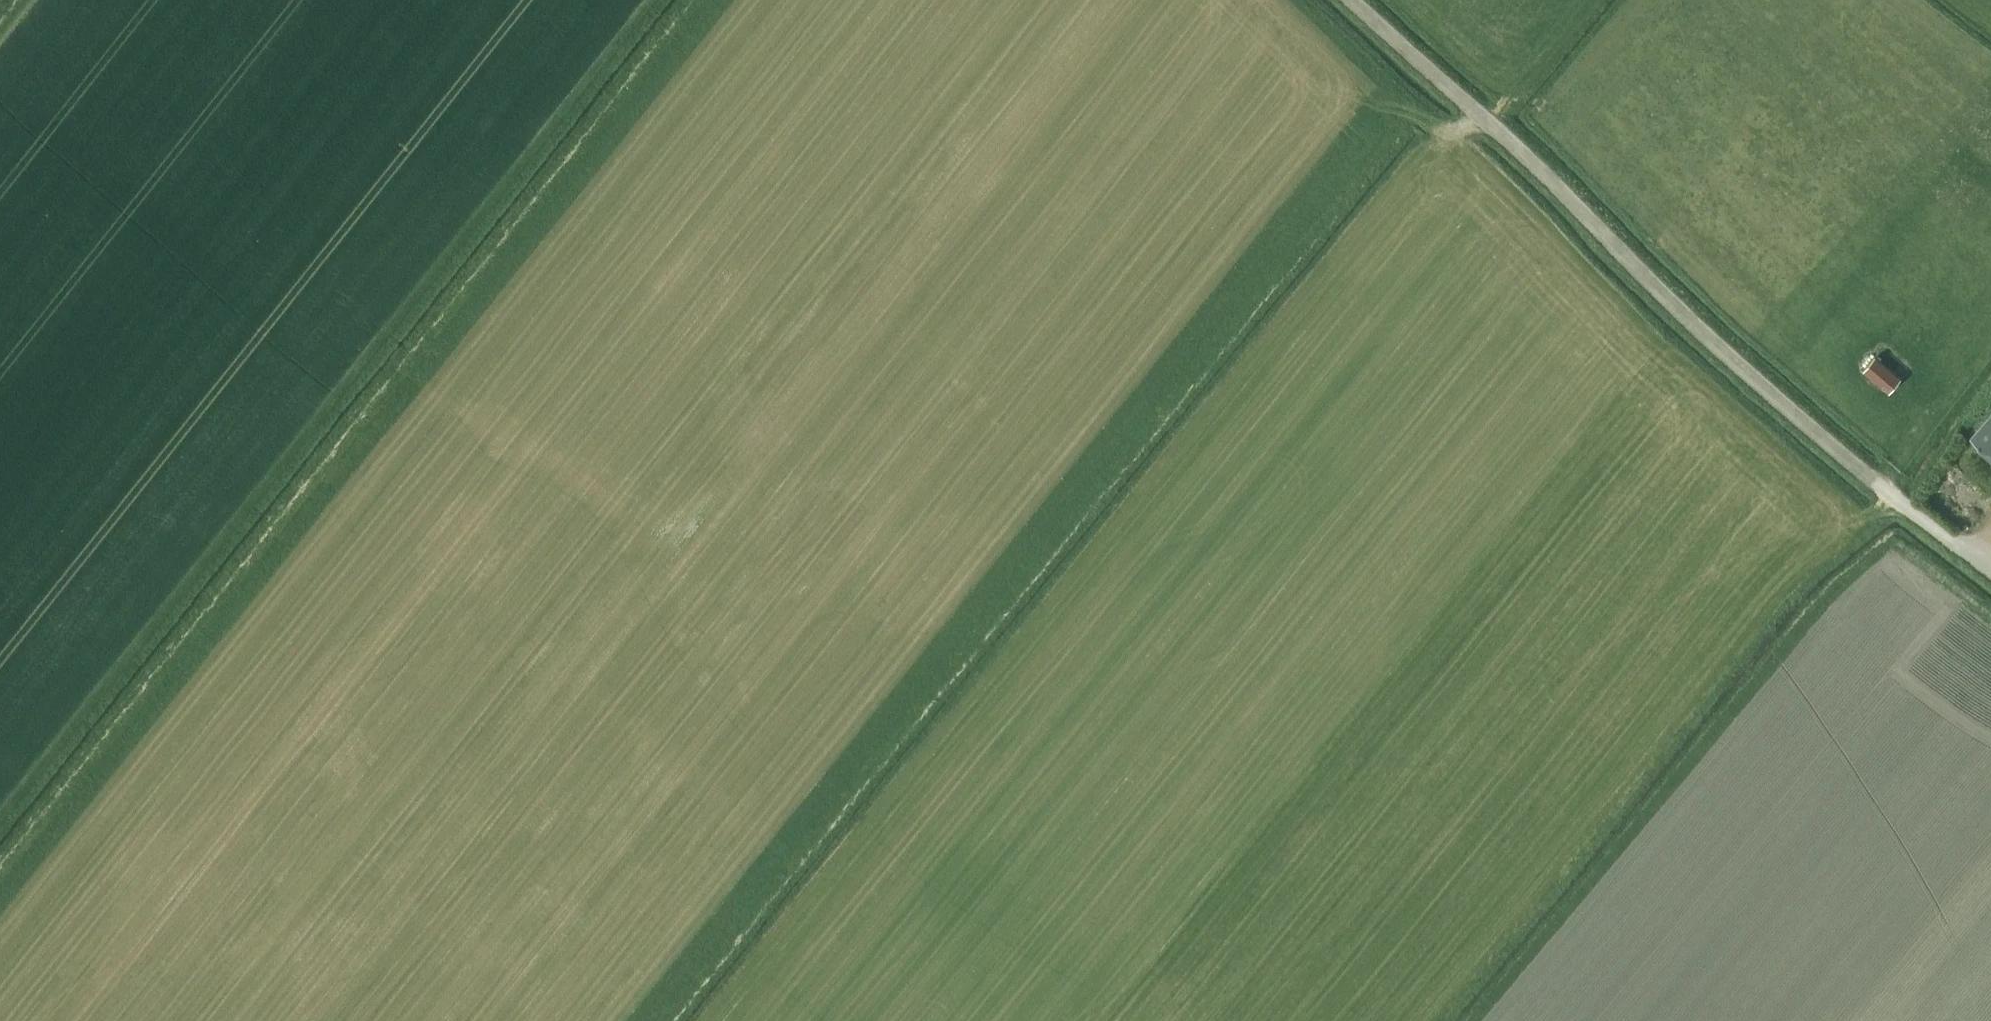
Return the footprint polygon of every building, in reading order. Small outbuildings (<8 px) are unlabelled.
[(1900,376),(1876,356),(1864,370),(1888,390),(1900,376)] [(1970,437),(1990,456),(1990,412),(1970,437)]
